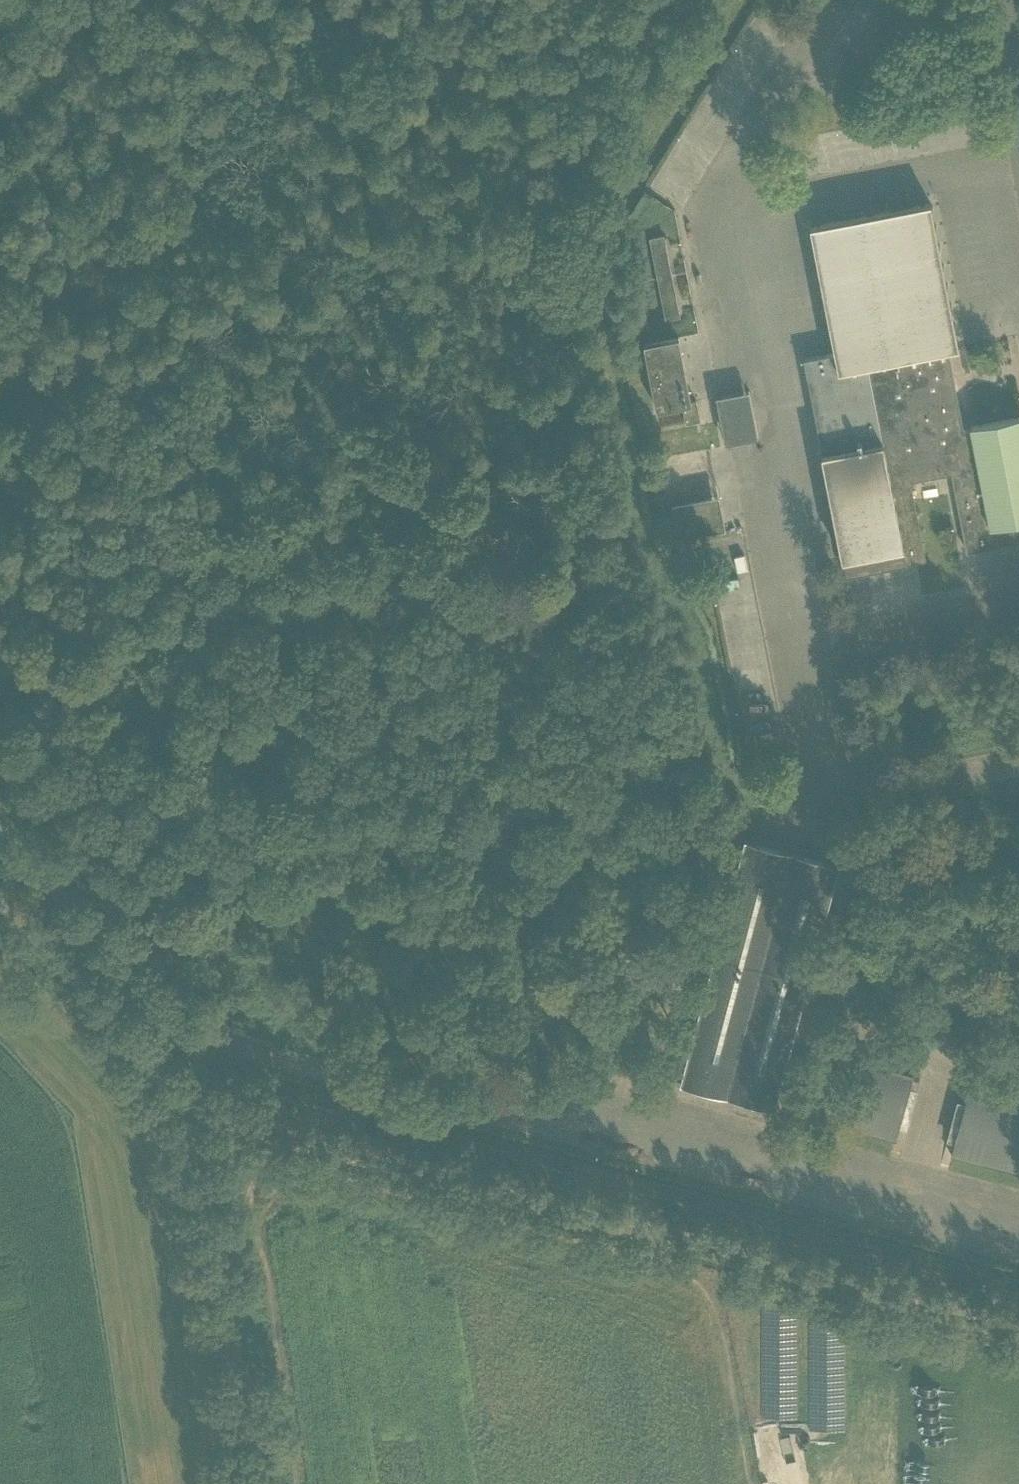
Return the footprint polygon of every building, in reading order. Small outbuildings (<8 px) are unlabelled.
[(951,387),(950,379),(953,378),(948,349),(959,347),(958,346),(930,203),(811,226),(835,353),(804,359),(807,377),(817,375),(832,451),(822,453),(842,558),(843,558),(902,547),(905,564),(906,564),(916,562),(926,560),(926,559),(925,555),(924,553),(924,550),(916,508),(915,506),(914,501),(910,481),(946,474),(944,464),(950,463),(952,473),(967,551),(967,552),(988,548),(987,544),(994,543),(995,547),(1018,542),(1018,417),(1010,419),(976,425),(974,426),(963,428),(955,386),(951,387)] [(676,294),(672,275),(664,236),(650,238),(657,278),(661,297),(666,319),(680,317),(676,294)] [(686,423),(700,420),(696,401),(691,402),(679,338),(679,337),(650,343),(645,344),(650,372),(657,409),(682,405),(686,423)] [(719,404),(728,451),(761,446),(752,398),(719,404)] [(727,535),(721,502),(674,511),(680,545),(727,535)] [(712,967),(708,983),(702,1005),(681,1083),(774,1107),(794,1030),(800,1007),(838,866),(827,863),(755,844),(746,841),(712,967)] [(854,1119),(852,1127),(852,1128),(895,1140),(896,1140),(899,1128),(911,1082),(913,1075),(869,1064),(856,1110),(854,1119)] [(1018,1173),(1018,1104),(968,1090),(967,1096),(955,1141),(951,1155),(952,1155),(1018,1173)]
